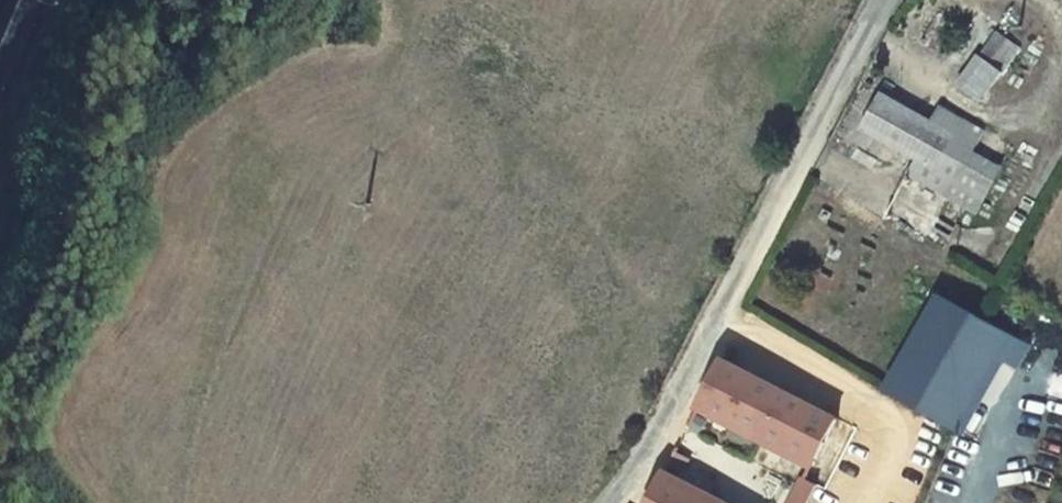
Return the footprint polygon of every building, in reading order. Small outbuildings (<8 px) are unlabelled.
[(981,56),(1004,73),(1021,49),(996,31),(979,55),(981,56)] [(960,85),(984,102),(1004,73),(981,56),(960,85)] [(962,119),(954,133),(933,121),(881,92),(862,126),(920,159),(957,181),(974,150),(984,132),(962,119)] [(940,107),(933,121),(954,133),(962,119),(940,107)] [(974,150),(957,181),(949,197),(976,213),(1001,166),(974,150)] [(949,197),(957,181),(920,159),(912,175),(949,197)] [(1031,347),(939,295),(887,389),(956,428),(958,429),(1000,357),(1019,368),(1031,347)] [(720,436),(728,420),(795,455),(814,465),(839,417),(801,397),(724,357),(691,421),(720,436)] [(687,460),(675,454),(670,462),(682,469),(687,460)] [(814,465),(795,455),(769,502),(808,502),(818,485),(807,478),(814,465)] [(663,476),(649,502),(715,502),(663,476)]
